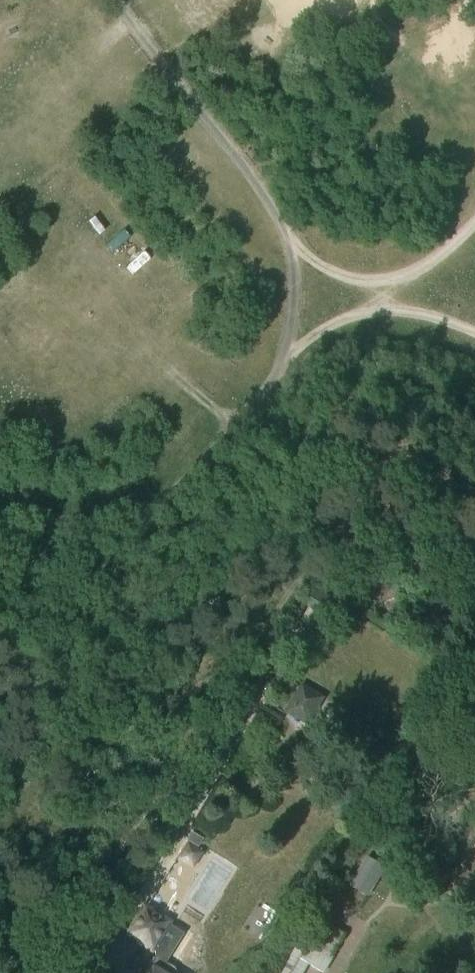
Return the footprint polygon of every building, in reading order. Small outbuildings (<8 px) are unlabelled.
[(320,588),(309,604),(333,620),(344,604),(320,588)] [(308,726),(325,698),(303,684),(287,712),(308,726)] [(190,832),(186,839),(198,846),(202,840),(190,832)] [(369,897),(386,868),(367,857),(350,886),(369,897)] [(176,971),(172,967),(162,961),(163,956),(162,952),(161,948),(156,941),(167,924),(146,910),(130,935),(155,951),(156,958),(147,972),(177,972),(176,971)] [(303,938),(283,972),(303,972),(308,964),(323,972),(346,934),(316,916),(303,938)]
